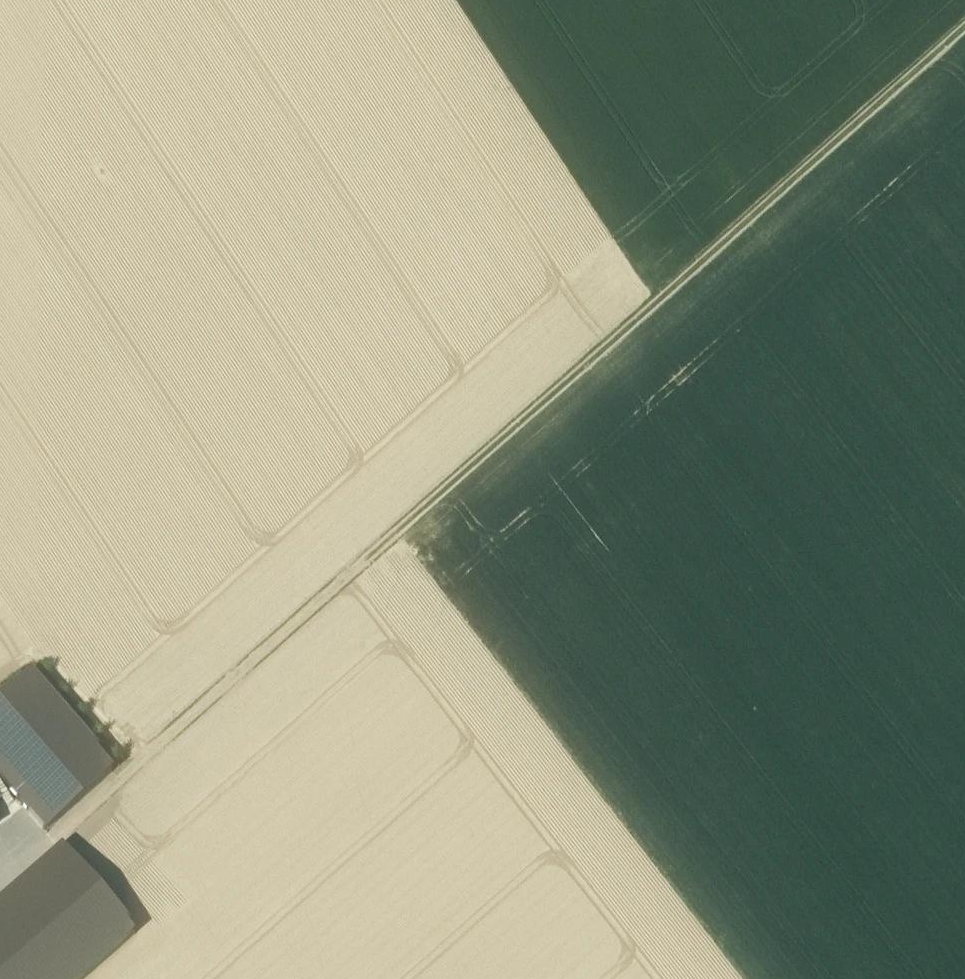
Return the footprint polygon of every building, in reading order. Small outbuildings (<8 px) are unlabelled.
[(0,703),(0,781),(45,832),(113,773),(30,677),(0,703)] [(0,904),(0,978),(85,978),(135,935),(61,850),(0,904)]
